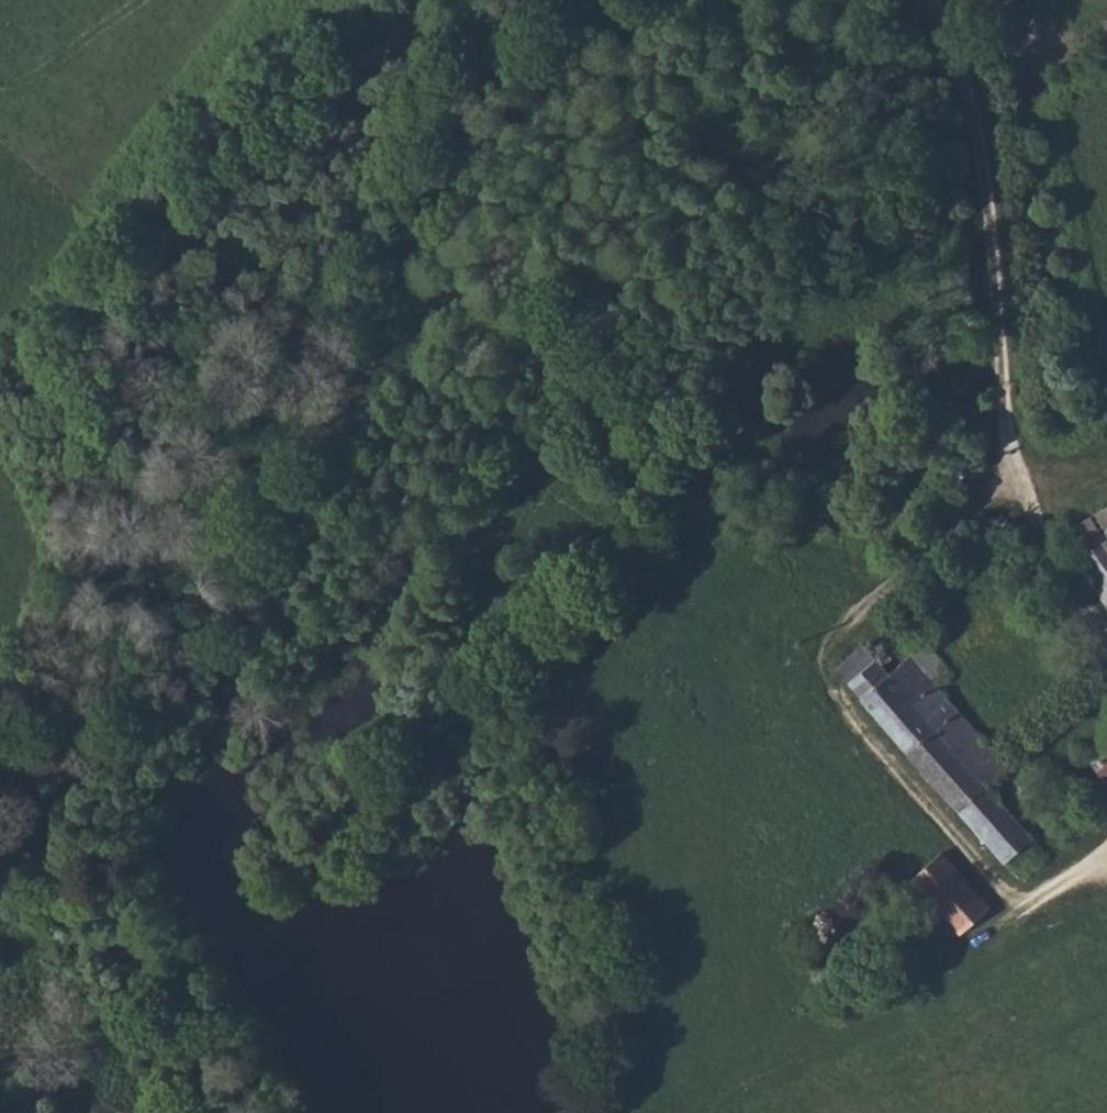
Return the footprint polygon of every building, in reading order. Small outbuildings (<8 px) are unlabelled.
[(1081,555),(1078,557),(1106,598),(1106,538),(1081,555)] [(1001,584),(993,574),(986,582),(993,592),(1001,584)] [(938,687),(954,673),(931,647),(906,670),(896,679),(890,672),(863,695),(870,702),(866,705),(888,730),(938,687)] [(863,695),(890,672),(881,662),(869,649),(843,671),(863,695)] [(958,715),(963,713),(938,687),(888,730),(912,757),(958,715)] [(990,789),(1012,769),(963,713),(958,715),(912,757),(961,813),(990,789)] [(1093,758),(1106,779),(1106,750),(1093,758)] [(990,789),(961,813),(1009,866),(1025,853),(1039,842),(990,789)] [(918,884),(968,940),(996,913),(946,857),(924,877),(918,884)]
